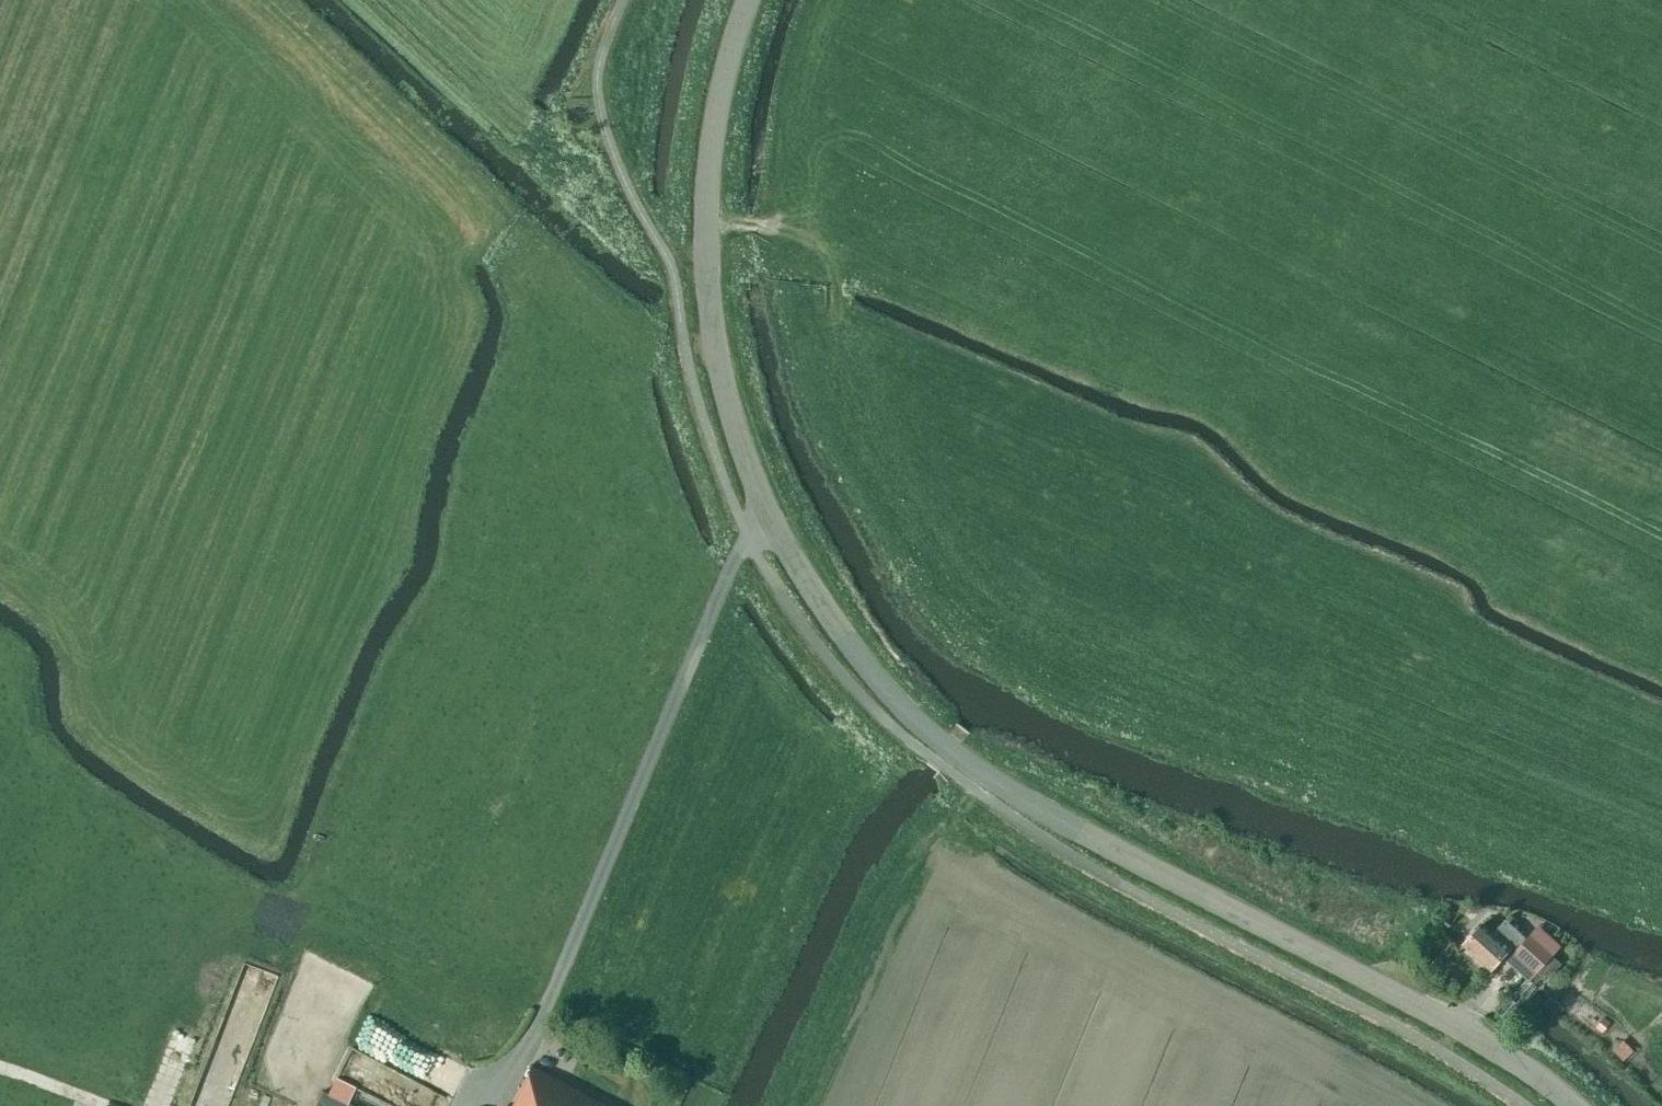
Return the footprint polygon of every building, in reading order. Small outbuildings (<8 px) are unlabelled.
[(1503,922),(1502,924),(1494,932),(1511,947),(1537,971),(1552,955),(1523,928),(1517,935),(1503,922)] [(1463,944),(1491,969),(1511,947),(1494,932),(1483,923),(1463,944)] [(1604,1038),(1614,1025),(1577,996),(1567,1010),(1604,1038)] [(1626,1037),(1619,1030),(1616,1032),(1613,1035),(1619,1043),(1613,1049),(1623,1061),(1634,1051),(1623,1040),(1626,1037)] [(502,1105),(608,1105),(529,1065),(518,1085),(514,1083),(502,1105)] [(321,1091),(314,1105),(354,1105),(321,1091)]
